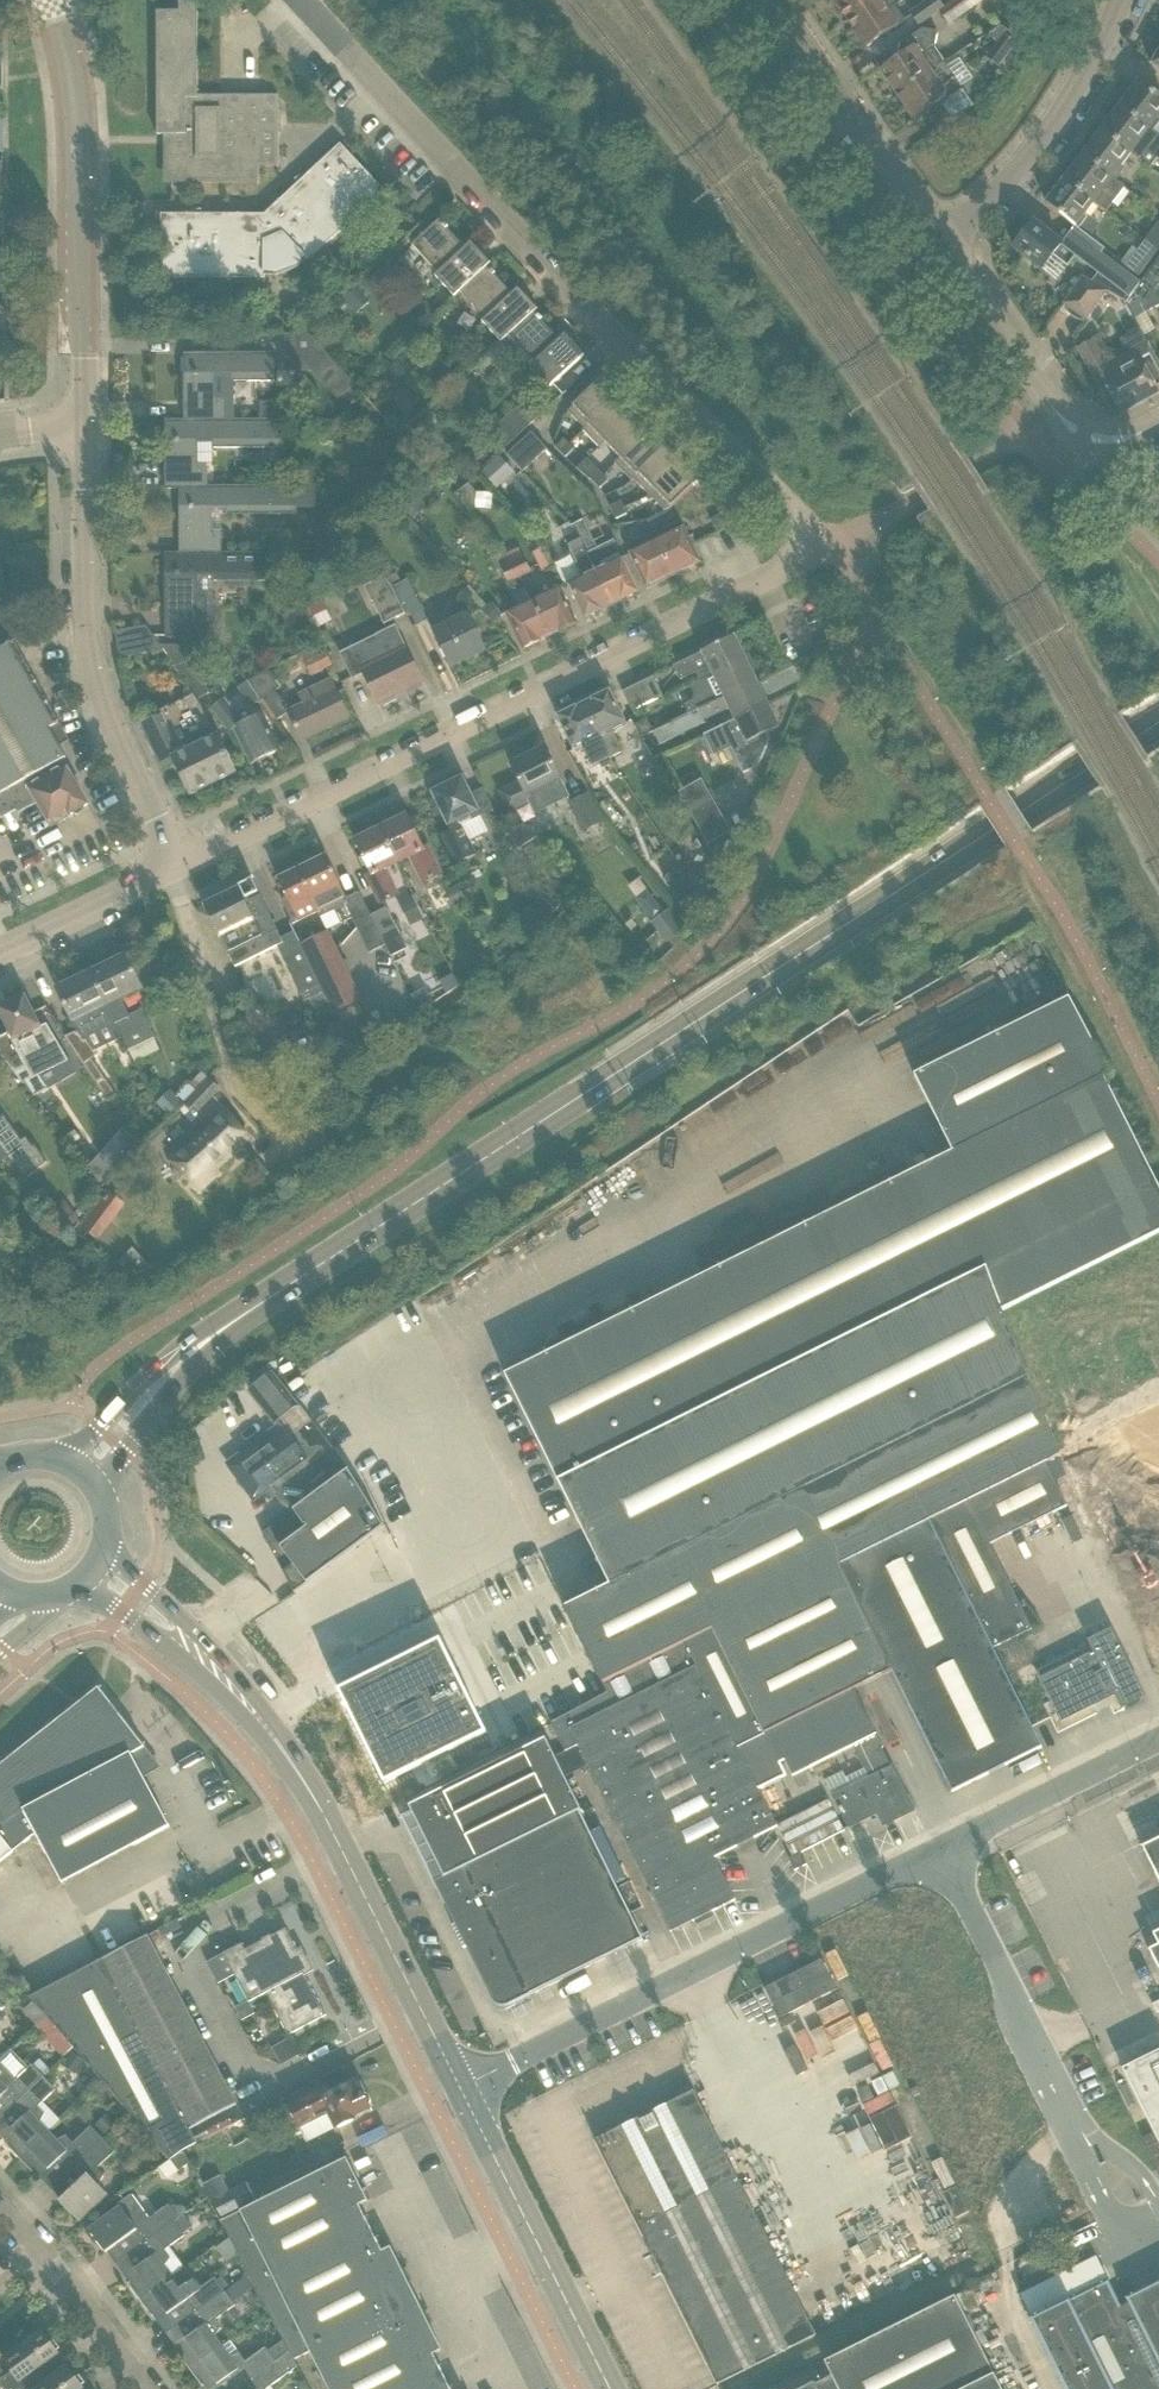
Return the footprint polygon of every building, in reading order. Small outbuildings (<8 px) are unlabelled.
[(4,0),(0,0),(0,20),(10,20),(4,0)] [(847,19),(876,0),(834,0),(847,19)] [(847,19),(866,47),(897,26),(887,10),(902,0),(876,0),(847,19)] [(943,6),(939,0),(928,0),(910,13),(918,25),(939,10),(944,7),(943,6)] [(939,10),(949,24),(974,7),(972,4),(969,0),(952,0),(943,6),(944,7),(939,10)] [(278,95),(221,95),(198,95),(198,1),(179,1),(179,11),(157,11),(157,134),(172,134),(172,183),(259,183),(258,167),(279,166),(279,109),(278,109),(278,95)] [(1028,28),(1017,19),(1009,31),(1020,39),(1028,28)] [(899,43),(898,53),(900,56),(881,69),(897,94),(944,62),(934,47),(937,31),(922,28),(899,43)] [(999,67),(1017,42),(1004,33),(986,57),(999,67)] [(944,62),(897,94),(914,118),(933,105),(935,108),(962,90),(944,62)] [(1120,107),(1152,131),(1158,122),(1158,119),(1157,118),(1158,115),(1158,97),(1139,82),(1120,107)] [(1101,132),(1130,153),(1148,168),(1156,158),(1158,160),(1158,137),(1152,131),(1120,107),(1101,132)] [(1101,132),(1083,156),(1115,180),(1123,170),(1119,167),(1130,153),(1101,132)] [(384,190),(341,143),(265,214),(161,214),(161,278),(265,278),(265,272),(275,272),(276,275),(298,267),(297,264),(304,257),(308,261),(384,190)] [(1115,180),(1083,156),(1065,180),(1093,202),(1097,204),(1106,210),(1124,187),(1115,180)] [(1093,202),(1065,180),(1046,204),(1075,225),(1069,233),(1100,254),(1105,248),(1089,237),(1098,225),(1083,214),(1093,202)] [(458,292),(487,266),(490,263),(471,242),(465,247),(447,228),(448,227),(445,223),(443,224),(439,219),(412,244),(438,272),(435,275),(454,296),(458,292)] [(1069,233),(1061,243),(1033,221),(1014,247),(1042,269),(1053,254),(1068,266),(1075,257),(1085,264),(1097,272),(1092,280),(1107,291),(1126,302),(1134,290),(1141,281),(1100,254),(1069,233)] [(1149,236),(1146,240),(1158,249),(1158,247),(1158,222),(1149,236)] [(1158,249),(1146,240),(1138,250),(1149,259),(1158,249)] [(1141,281),(1134,290),(1145,311),(1158,304),(1153,291),(1158,283),(1158,256),(1141,281)] [(487,266),(458,292),(483,319),(480,322),(500,343),(506,338),(534,312),(537,309),(518,288),(512,293),(494,274),(495,273),(492,269),(490,270),(487,266)] [(1091,281),(1082,276),(1063,303),(1065,305),(1063,307),(1066,310),(1070,314),(1074,316),(1078,319),(1082,321),(1084,319),(1086,320),(1107,291),(1092,280),(1091,281)] [(537,316),(534,312),(506,338),(531,365),(528,368),(547,389),(584,355),(565,333),(559,339),(541,320),(542,318),(539,314),(537,316)] [(284,335),(284,371),(313,372),(338,400),(355,385),(305,329),(300,335),(284,335)] [(1078,347),(1097,383),(1103,380),(1121,413),(1158,393),(1154,384),(1158,381),(1158,363),(1149,345),(1123,359),(1110,355),(1102,359),(1092,340),(1078,347)] [(233,380),(274,380),(274,353),(185,353),(185,391),(192,391),(192,419),(225,419),(225,398),(215,398),(215,374),(233,374),(233,380)] [(616,398),(617,399),(619,397),(601,379),(568,411),(584,428),(585,429),(616,398)] [(585,429),(584,428),(582,430),(600,448),(605,443),(604,442),(632,415),(617,399),(616,398),(585,429)] [(540,415),(526,399),(488,433),(503,449),(540,415)] [(260,402),(260,419),(282,419),(289,419),(289,417),(289,404),(289,402),(260,402)] [(648,432),(632,415),(604,442),(605,443),(620,458),(620,459),(648,432)] [(225,419),(192,419),(166,420),(166,458),(173,458),(173,486),(206,486),(206,465),(197,465),(197,441),(213,441),(213,447),(282,447),(282,419),(260,419),(225,419)] [(620,459),(620,458),(615,463),(632,481),(634,479),(633,479),(664,448),(664,447),(648,432),(620,459)] [(523,473),(548,450),(534,435),(509,458),(523,473)] [(561,453),(569,444),(564,439),(556,447),(561,453)] [(569,444),(561,453),(566,458),(574,450),(569,444)] [(666,446),(664,447),(664,448),(633,479),(634,479),(649,495),(682,463),(666,446)] [(499,456),(482,472),(497,488),(514,473),(499,456)] [(699,481),(682,463),(649,495),(664,511),(671,508),(699,481)] [(360,469),(359,484),(377,485),(377,470),(360,469)] [(595,484),(603,475),(598,470),(590,478),(595,484)] [(603,475),(595,484),(600,489),(608,480),(603,475)] [(206,486),(173,486),(166,486),(166,488),(180,488),(180,524),(188,524),(188,553),(221,553),(221,532),(213,532),(213,508),(229,508),(229,515),(298,515),(298,508),(315,508),(315,486),(206,486)] [(1149,497),(1158,515),(1158,491),(1149,497)] [(413,496),(401,506),(413,519),(425,508),(413,496)] [(613,513),(623,508),(620,501),(609,507),(613,513)] [(623,508),(613,513),(616,519),(626,514),(623,508)] [(721,513),(710,519),(715,527),(725,521),(721,513)] [(581,517),(571,522),(576,532),(584,548),(593,544),(596,542),(588,527),(586,528),(581,517)] [(647,520),(635,521),(639,529),(648,524),(647,520)] [(683,527),(656,540),(673,575),(700,562),(683,527)] [(576,532),(566,536),(573,552),(579,563),(585,577),(569,585),(585,618),(612,605),(586,554),(584,548),(576,532)] [(673,575),(656,540),(629,553),(647,588),(673,575)] [(613,541),(586,554),(612,605),(638,592),(622,559),(613,541)] [(545,547),(533,552),(543,572),(554,567),(545,547)] [(221,553),(188,553),(166,553),(166,591),(174,591),(174,619),(166,619),(166,636),(206,636),(206,596),(199,596),(199,573),(214,573),(215,580),(283,580),(283,553),(221,553)] [(523,557),(512,562),(520,577),(531,572),(523,557)] [(10,621),(0,562),(0,623),(10,621)] [(509,564),(501,568),(508,583),(520,577),(512,562),(511,563),(509,564)] [(392,567),(383,574),(393,587),(402,581),(392,567)] [(373,601),(384,624),(405,613),(393,589),(383,576),(364,586),(372,601),(373,601)] [(428,620),(408,580),(394,586),(403,604),(404,603),(416,626),(428,620)] [(559,586),(532,600),(550,635),(577,622),(559,586)] [(303,609),(314,630),(332,621),(322,599),(303,609)] [(550,635),(532,600),(506,613),(523,648),(550,635)] [(492,602),(483,610),(493,623),(503,614),(492,602)] [(466,614),(434,630),(452,666),(484,650),(466,614)] [(115,631),(115,632),(120,658),(163,649),(146,625),(115,631)] [(351,648),(340,654),(352,678),(363,673),(378,702),(422,681),(406,647),(395,626),(392,628),(377,635),(377,636),(351,648)] [(700,681),(746,658),(735,635),(673,665),(680,680),(695,672),(700,681)] [(0,648),(0,813),(14,805),(19,813),(38,802),(29,787),(41,780),(38,773),(66,757),(50,728),(56,725),(10,642),(0,648)] [(312,675),(332,664),(321,645),(301,655),(312,675)] [(688,714),(654,731),(654,732),(757,681),(746,658),(700,681),(690,686),(695,695),(693,700),(697,709),(688,714)] [(175,666),(174,667),(193,694),(195,693),(208,711),(212,708),(229,731),(235,728),(253,763),(278,751),(260,714),(242,723),(224,698),(222,699),(214,705),(207,695),(211,693),(188,660),(175,666)] [(269,669),(248,681),(262,699),(275,691),(281,687),(269,669)] [(665,698),(654,676),(622,691),(634,714),(665,698)] [(348,717),(331,681),(299,696),(303,705),(290,711),(296,722),(295,723),(297,728),(298,727),(304,738),(348,717)] [(757,681),(654,732),(660,743),(701,724),(700,721),(728,707),(734,719),(768,702),(757,681)] [(613,731),(626,724),(609,691),(584,704),(610,758),(623,751),(613,731)] [(141,726),(160,766),(161,767),(175,761),(191,794),(235,773),(206,712),(208,711),(195,693),(193,694),(159,711),(162,716),(141,726)] [(768,702),(734,719),(720,726),(743,773),(757,766),(770,739),(766,732),(779,726),(768,702)] [(610,758),(584,704),(558,716),(575,750),(587,744),(597,764),(610,758)] [(652,730),(648,722),(646,718),(634,724),(640,736),(652,730)] [(559,778),(560,778),(545,748),(512,764),(520,782),(500,792),(510,811),(528,802),(533,813),(568,796),(559,778)] [(41,780),(29,787),(38,802),(52,825),(71,814),(77,815),(84,811),(85,805),(88,804),(65,766),(41,780)] [(461,825),(481,816),(462,778),(432,792),(451,830),(442,834),(456,863),(475,854),(461,825)] [(584,830),(601,821),(588,794),(571,802),(584,830)] [(731,832),(712,798),(689,811),(707,845),(731,832)] [(381,828),(397,862),(410,855),(423,881),(440,873),(427,846),(423,848),(407,816),(381,828)] [(517,849),(538,836),(524,823),(505,832),(507,836),(510,835),(517,849)] [(397,862),(381,828),(355,841),(371,873),(367,875),(380,902),(397,894),(384,868),(397,862)] [(325,856),(296,870),(317,912),(320,918),(334,910),(341,923),(352,918),(354,917),(348,902),(346,898),(341,887),(325,856)] [(697,890),(681,865),(665,876),(681,900),(697,890)] [(280,878),(278,879),(286,895),(289,901),(286,907),(286,908),(292,919),(294,923),(317,912),(296,870),(294,871),(289,869),(282,872),(280,878)] [(703,873),(701,880),(704,886),(716,881),(710,870),(703,873)] [(240,887),(204,904),(220,937),(229,954),(229,953),(235,965),(277,945),(283,942),(281,938),(260,896),(247,902),(245,897),(258,891),(252,879),(239,885),(240,887)] [(458,885),(446,891),(453,906),(465,899),(458,885)] [(563,901),(548,887),(531,905),(545,919),(563,901)] [(387,907),(370,915),(385,945),(391,956),(407,948),(401,938),(387,907)] [(672,912),(653,926),(666,943),(684,928),(672,912)] [(370,915),(354,922),(369,953),(385,945),(370,915)] [(302,946),(301,946),(323,991),(335,1015),(362,1002),(363,1001),(329,933),(302,946)] [(301,947),(282,956),(300,995),(301,995),(304,1001),(309,999),(323,992),(301,947)] [(126,956),(91,972),(123,1037),(129,1049),(155,1037),(141,1009),(128,1016),(120,998),(140,988),(143,994),(159,986),(147,962),(132,969),(126,956)] [(123,1037),(91,972),(57,989),(77,1030),(65,1036),(107,1100),(116,1094),(91,1058),(96,1055),(94,1051),(123,1037)] [(459,985),(453,973),(440,980),(447,993),(459,985)] [(0,1037),(0,1052),(2,1055),(23,1085),(26,1082),(36,1095),(37,1095),(45,1091),(48,1089),(49,1089),(39,1075),(68,1061),(46,1024),(40,1027),(24,993),(0,1004),(0,1012),(10,1032),(0,1037)] [(505,1374),(609,1585),(564,1607),(603,1684),(685,1642),(738,1748),(854,1689),(892,1670),(952,1791),(1042,1747),(993,1648),(930,1523),(931,1523),(955,1511),(979,1498),(1004,1485),(1028,1472),(1045,1463),(1061,1455),(1027,1377),(1002,1311),(1158,1232),(1158,1189),(1104,1078),(1109,1075),(1069,997),(914,1075),(952,1152),(505,1374)] [(185,1103),(196,1114),(220,1089),(209,1078),(185,1103)] [(170,1090),(156,1103),(169,1116),(183,1103),(170,1090)] [(225,1109),(170,1158),(171,1160),(183,1173),(200,1190),(218,1174),(214,1170),(249,1138),(245,1133),(227,1112),(225,1109)] [(7,1156),(23,1179),(46,1162),(34,1145),(33,1146),(26,1137),(22,1140),(4,1115),(0,1118),(0,1146),(7,1156)] [(102,1153),(89,1167),(102,1183),(117,1167),(102,1153)] [(98,1240),(126,1204),(109,1191),(81,1227),(98,1240)] [(48,1224),(36,1239),(49,1249),(61,1233),(48,1224)] [(271,1373),(250,1390),(275,1422),(280,1418),(294,1407),(297,1405),(271,1373)] [(1061,1455),(1086,1514),(1089,1522),(1143,1503),(1158,1548),(1158,1406),(1061,1455)] [(242,1462),(232,1469),(254,1499),(263,1492),(264,1492),(265,1491),(282,1478),(284,1482),(307,1486),(313,1493),(312,1495),(312,1496),(349,1469),(311,1420),(292,1434),(291,1435),(289,1436),(280,1425),(279,1426),(262,1439),(262,1438),(261,1439),(261,1440),(254,1445),(254,1444),(252,1445),(253,1447),(254,1446),(257,1450),(243,1460),(241,1461),(242,1462)] [(1045,1463),(1028,1472),(1058,1529),(1086,1514),(1061,1455),(1045,1463)] [(442,1543),(392,1564),(418,1629),(535,1582),(538,1589),(551,1584),(501,1462),(421,1494),(442,1543)] [(291,1512),(262,1533),(263,1534),(264,1534),(272,1546),(270,1547),(284,1573),(295,1565),(306,1580),(308,1582),(383,1526),(349,1470),(349,1469),(312,1496),(312,1495),(293,1510),(292,1509),(292,1510),(291,1512)] [(1028,1472),(1004,1485),(1033,1542),(1058,1529),(1028,1472)] [(1004,1485),(979,1498),(1009,1554),(1033,1542),(1004,1485)] [(979,1498),(955,1511),(984,1567),(1009,1554),(979,1498)] [(955,1511),(931,1523),(960,1580),(984,1567),(955,1511)] [(1113,1582),(1082,1598),(1107,1649),(1135,1636),(1113,1582)] [(1082,1598),(1059,1609),(1085,1661),(1107,1649),(1082,1598)] [(1059,1609),(1037,1620),(1062,1672),(1085,1661),(1059,1609)] [(1037,1620),(1014,1632),(1040,1683),(1062,1672),(1037,1620)] [(1014,1632),(991,1643),(1017,1694),(1040,1683),(1014,1632)] [(1135,1636),(1107,1649),(1133,1701),(1156,1689),(1135,1636)] [(366,1677),(340,1690),(376,1764),(375,1765),(384,1784),(422,1765),(449,1751),(487,1733),(440,1639),(422,1648),(422,1649),(374,1673),(366,1677)] [(607,1692),(551,1722),(565,1751),(577,1745),(578,1744),(671,1932),(694,1920),(712,1911),(735,1900),(714,1857),(777,1826),(759,1789),(738,1748),(685,1642),(603,1684),(607,1692)] [(1107,1649),(1085,1661),(1110,1712),(1133,1701),(1107,1649)] [(1085,1661),(1062,1672),(1088,1723),(1110,1712),(1085,1661)] [(1062,1672),(1040,1683),(1065,1735),(1088,1723),(1062,1672)] [(1040,1683),(1017,1694),(1043,1746),(1065,1735),(1040,1683)] [(98,1687),(0,1764),(0,1861),(36,1834),(62,1883),(170,1826),(143,1776),(161,1767),(98,1687)] [(854,1689),(738,1748),(759,1789),(787,1775),(780,1762),(785,1760),(793,1776),(853,1745),(859,1758),(864,1768),(869,1777),(850,1786),(833,1795),(849,1827),(877,1813),(883,1825),(914,1810),(892,1765),(855,1690),(854,1689)] [(412,1811),(401,1816),(445,1904),(446,1904),(493,1999),(495,2003),(499,2005),(504,2006),(509,2005),(643,1939),(580,1811),(581,1810),(546,1738),(409,1806),(412,1811)] [(1142,1846),(1158,1881),(1158,1838),(1142,1846)] [(807,1864),(801,1852),(789,1858),(795,1870),(807,1864)] [(242,1943),(224,1953),(249,2001),(266,1993),(288,2035),(326,2015),(304,1973),(311,1969),(301,1950),(298,1952),(286,1928),(245,1950),(242,1943)] [(1153,1933),(1158,1944),(1149,1949),(1158,1970),(1158,1930),(1153,1933)] [(147,1935),(125,1946),(30,1996),(46,2015),(73,2047),(170,2159),(183,2150),(197,2142),(189,2128),(236,2103),(147,1935)] [(824,1977),(779,2017),(802,2043),(817,2077),(826,2087),(838,2114),(843,2120),(861,2158),(866,2164),(903,2148),(921,2131),(918,2123),(900,2103),(904,2100),(862,2005),(833,1973),(824,1977)] [(73,2047),(46,2015),(36,2026),(63,2056),(73,2047)] [(1158,2143),(1158,2050),(1122,2069),(1158,2143)] [(72,2051),(63,2065),(74,2073),(84,2060),(72,2051)] [(0,2065),(0,2102),(8,2110),(44,2076),(32,2064),(14,2081),(0,2065)] [(44,2076),(8,2110),(19,2121),(2,2137),(7,2142),(6,2144),(20,2159),(48,2132),(40,2123),(45,2113),(38,2106),(56,2089),(44,2076)] [(327,2088),(288,2107),(298,2126),(329,2111),(337,2128),(355,2119),(353,2115),(371,2106),(358,2079),(330,2093),(327,2088)] [(717,2384),(816,2334),(693,2090),(692,2090),(688,2083),(675,2089),(679,2097),(596,2139),(596,2138),(595,2139),(717,2384)] [(115,2123),(106,2114),(96,2125),(105,2134),(115,2123)] [(56,2140),(48,2132),(20,2159),(33,2173),(35,2172),(40,2177),(56,2161),(67,2172),(103,2138),(91,2126),(73,2143),(66,2135),(56,2140)] [(117,2128),(115,2140),(127,2143),(129,2131),(117,2128)] [(103,2138),(67,2172),(77,2183),(59,2200),(79,2221),(107,2194),(98,2185),(104,2175),(97,2168),(115,2151),(103,2138)] [(190,2163),(183,2150),(170,2159),(179,2171),(190,2163)] [(259,2293),(374,2233),(359,2204),(364,2202),(360,2194),(364,2192),(347,2157),(221,2220),(249,2274),(255,2286),(259,2293)] [(221,2175),(203,2184),(220,2219),(256,2201),(246,2182),(229,2191),(221,2175)] [(116,2204),(119,2207),(89,2229),(105,2252),(127,2237),(136,2249),(175,2221),(179,2217),(173,2209),(169,2204),(149,2218),(130,2193),(116,2204)] [(177,2206),(173,2209),(179,2217),(184,2214),(187,2211),(184,2206),(177,2206)] [(179,2217),(175,2221),(183,2233),(193,2226),(184,2214),(179,2217)] [(175,2221),(136,2249),(145,2261),(125,2276),(129,2282),(128,2283),(140,2299),(171,2276),(164,2266),(171,2258),(165,2249),(185,2235),(183,2233),(175,2221)] [(383,2251),(374,2233),(259,2293),(283,2340),(289,2351),(294,2359),(310,2351),(417,2298),(391,2247),(383,2251)] [(1020,2294),(1027,2307),(1032,2318),(1030,2318),(1048,2353),(1066,2388),(1158,2388),(1158,2281),(1126,2297),(1129,2302),(1120,2306),(1107,2280),(1108,2280),(1103,2270),(1097,2259),(1096,2256),(1020,2294)] [(172,2277),(171,2276),(140,2299),(152,2316),(153,2315),(157,2321),(177,2307),(186,2319),(225,2291),(215,2277),(200,2288),(185,2268),(172,2277)] [(249,2274),(225,2292),(233,2303),(255,2286),(249,2274)] [(225,2291),(186,2319),(195,2331),(175,2345),(180,2351),(178,2353),(190,2369),(222,2346),(214,2336),(221,2327),(215,2319),(235,2305),(233,2303),(225,2292),(225,2291)] [(839,2388),(1002,2388),(955,2295),(824,2361),(832,2376),(839,2388)] [(417,2298),(310,2351),(329,2388),(409,2388),(443,2372),(434,2354),(442,2349),(417,2298)] [(0,2380),(0,2382),(5,2388),(34,2388),(48,2378),(40,2366),(45,2363),(58,2353),(56,2350),(58,2348),(53,2341),(51,2343),(42,2330),(39,2332),(3,2358),(12,2371),(0,2380)] [(207,2388),(210,2388),(228,2376),(236,2388),(289,2351),(283,2340),(267,2350),(265,2347),(245,2361),(236,2349),(226,2352),(222,2346),(190,2369),(202,2386),(204,2385),(207,2388)] [(236,2388),(237,2388),(266,2388),(293,2370),(298,2366),(293,2359),(294,2359),(289,2351),(236,2388)] [(34,2388),(82,2388),(83,2388),(81,2385),(81,2384),(83,2383),(78,2376),(76,2378),(76,2377),(67,2365),(53,2375),(48,2378),(34,2388)] [(409,2388),(451,2388),(443,2372),(409,2388)] [(832,2376),(815,2384),(814,2382),(800,2388),(839,2388),(832,2376)]
